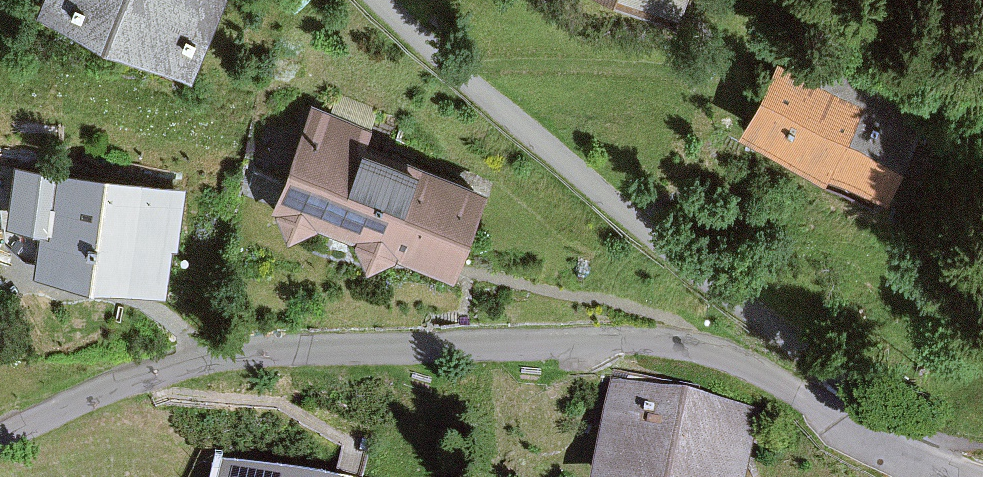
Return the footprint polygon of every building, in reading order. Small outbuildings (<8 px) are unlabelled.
[(202,0),(30,0),(24,14),(169,76),(202,0)] [(908,136),(776,67),(738,140),(870,209),(908,136)] [(292,113),(259,196),(440,267),(473,184),(292,113)] [(0,161),(0,225),(45,232),(38,277),(170,297),(187,190),(0,161)] [(592,476),(749,476),(761,417),(610,387),(592,476)] [(219,476),(307,476),(224,457),(219,476)]
